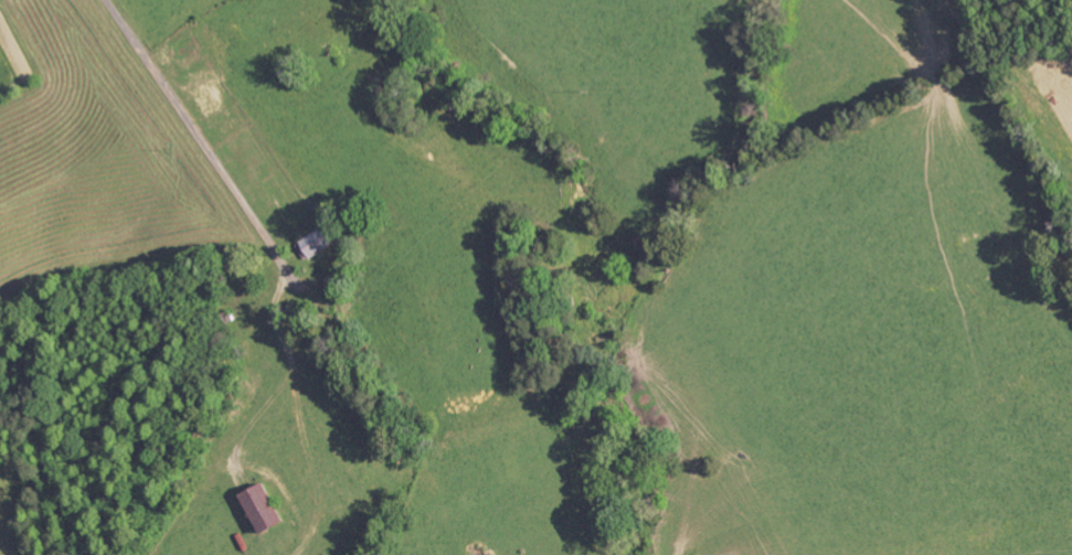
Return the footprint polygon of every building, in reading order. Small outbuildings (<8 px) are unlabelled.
[(341,243),(331,226),(299,243),(308,261),(341,243)] [(245,496),(267,535),(290,522),(268,483),(245,496)]
